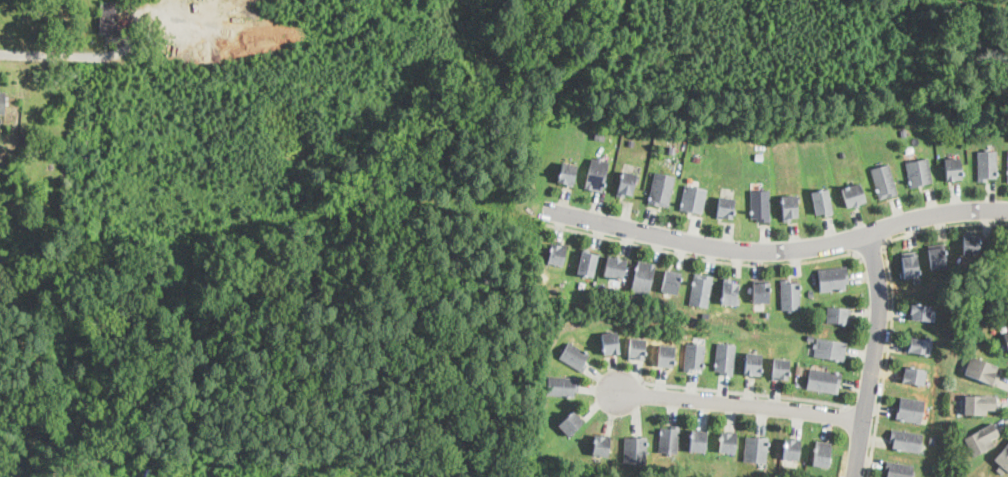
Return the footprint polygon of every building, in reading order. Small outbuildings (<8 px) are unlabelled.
[(116,33),(116,34),(100,33),(102,3),(117,3),(116,33)] [(131,19),(131,30),(118,29),(119,26),(119,18),(131,19)] [(606,131),(605,139),(593,138),(594,130),(606,131)] [(675,154),(668,153),(669,145),(676,146),(675,154)] [(977,151),(996,151),(997,178),(991,178),(991,181),(977,181),(977,151)] [(593,158),(598,159),(599,157),(603,158),(603,160),(611,162),(604,192),(586,188),(593,158)] [(941,159),(957,157),(960,179),(944,181),(941,159)] [(905,162),(927,158),(932,182),(924,184),(924,185),(910,188),(905,162)] [(565,162),(580,166),(576,184),(575,184),(574,186),(559,182),(565,162)] [(887,164),(896,194),(879,199),(870,169),(887,164)] [(626,171),(641,174),(635,196),(629,194),(629,195),(628,195),(627,198),(619,196),(626,171)] [(654,172),(675,176),(668,207),(659,205),(659,206),(647,203),(654,172)] [(839,189),(857,183),(863,201),(857,203),(858,206),(854,207),(853,205),(845,207),(839,189)] [(683,184),(706,189),(701,214),(692,212),(691,213),(678,210),(683,184)] [(808,192),(824,189),(829,212),(813,215),(808,192)] [(749,190),(768,190),(769,222),(755,222),(755,218),(749,218),(749,190)] [(778,196),(793,194),(795,217),(790,217),(790,221),(782,222),(782,219),(780,219),(778,196)] [(716,196),(732,198),(729,219),(721,218),(721,219),(715,218),(715,216),(713,215),(716,196)] [(960,235),(965,235),(965,234),(976,234),(976,254),(960,255),(960,235)] [(552,242),(564,245),(563,246),(568,247),(564,266),(548,262),(552,242)] [(940,246),(925,249),(928,270),(944,267),(940,246)] [(585,250),(601,255),(595,278),(578,273),(585,250)] [(902,278),(899,256),(908,255),(908,254),(913,254),(916,276),(902,278)] [(612,256),(631,261),(626,281),(607,276),(612,256)] [(641,260),(659,265),(651,295),(633,290),(641,260)] [(820,270),(850,267),(851,283),(849,284),(849,290),(822,293),(820,270)] [(670,270),(686,274),(680,295),(665,292),(670,270)] [(698,273),(716,277),(711,307),(692,304),(698,273)] [(783,280),(792,280),(792,283),(802,283),(803,310),(784,310),(783,280)] [(727,282),(733,282),(732,283),(742,284),(740,306),(725,304),(727,282)] [(763,283),(773,283),(773,303),(757,303),(757,284),(763,284),(763,283)] [(908,303),(907,315),(911,315),(911,321),(935,321),(935,303),(908,303)] [(831,308),(853,309),(852,324),(830,323),(831,308)] [(604,333),(621,331),(623,353),(606,355),(604,333)] [(633,337),(650,339),(648,359),(637,358),(636,360),(631,359),(633,337)] [(819,337),(850,343),(847,361),(816,355),(817,348),(815,348),(816,343),(818,343),(819,337)] [(937,342),(934,357),(908,352),(909,343),(914,344),(915,338),(937,342)] [(568,341),(590,354),(585,363),(587,364),(583,372),(559,357),(568,341)] [(720,342),(739,344),(736,376),(723,375),(723,371),(717,370),(720,342)] [(689,343),(708,345),(706,369),(696,368),(695,372),(687,371),(689,343)] [(664,344),(679,346),(678,367),(662,365),(664,344)] [(751,352),(766,354),(764,376),(749,374),(751,352)] [(997,365),(991,383),(964,372),(970,354),(997,365)] [(778,358),(794,359),(792,379),(781,378),(781,380),(776,379),(778,358)] [(910,366),(931,370),(928,386),(906,382),(908,374),(909,374),(910,366)] [(813,367),(845,373),(843,385),(842,385),(841,393),(810,388),(813,367)] [(578,378),(578,391),(574,391),(574,396),(543,395),(544,376),(578,378)] [(965,395),(964,413),(986,413),(986,408),(994,408),(994,395),(965,395)] [(903,396),(927,401),(923,423),(899,419),(903,396)] [(574,411),(584,422),(568,436),(558,425),(574,411)] [(992,421),(998,432),(991,437),(994,443),(973,455),(964,437),(992,421)] [(674,425),(684,426),(681,453),(661,451),(663,427),(674,428),(674,425)] [(894,429),(926,434),(923,453),(895,448),(896,443),(892,442),(894,429)] [(696,430),(712,431),(710,452),(694,451),(696,430)] [(726,432),(737,433),(736,434),(743,435),(740,454),(724,452),(726,432)] [(595,434),(606,436),(606,437),(612,438),(609,456),(593,454),(595,434)] [(626,437),(641,438),(641,436),(649,437),(648,463),(625,462),(626,437)] [(766,436),(772,437),(770,463),(748,461),(750,436),(766,437),(766,436)] [(791,438),(788,458),(804,460),(806,441),(801,440),(801,439),(791,438)] [(821,444),(837,446),(834,467),(818,465),(821,444)] [(998,459),(1007,447),(1007,468),(998,459)] [(917,466),(915,476),(891,476),(892,470),(888,470),(890,460),(917,466)]
